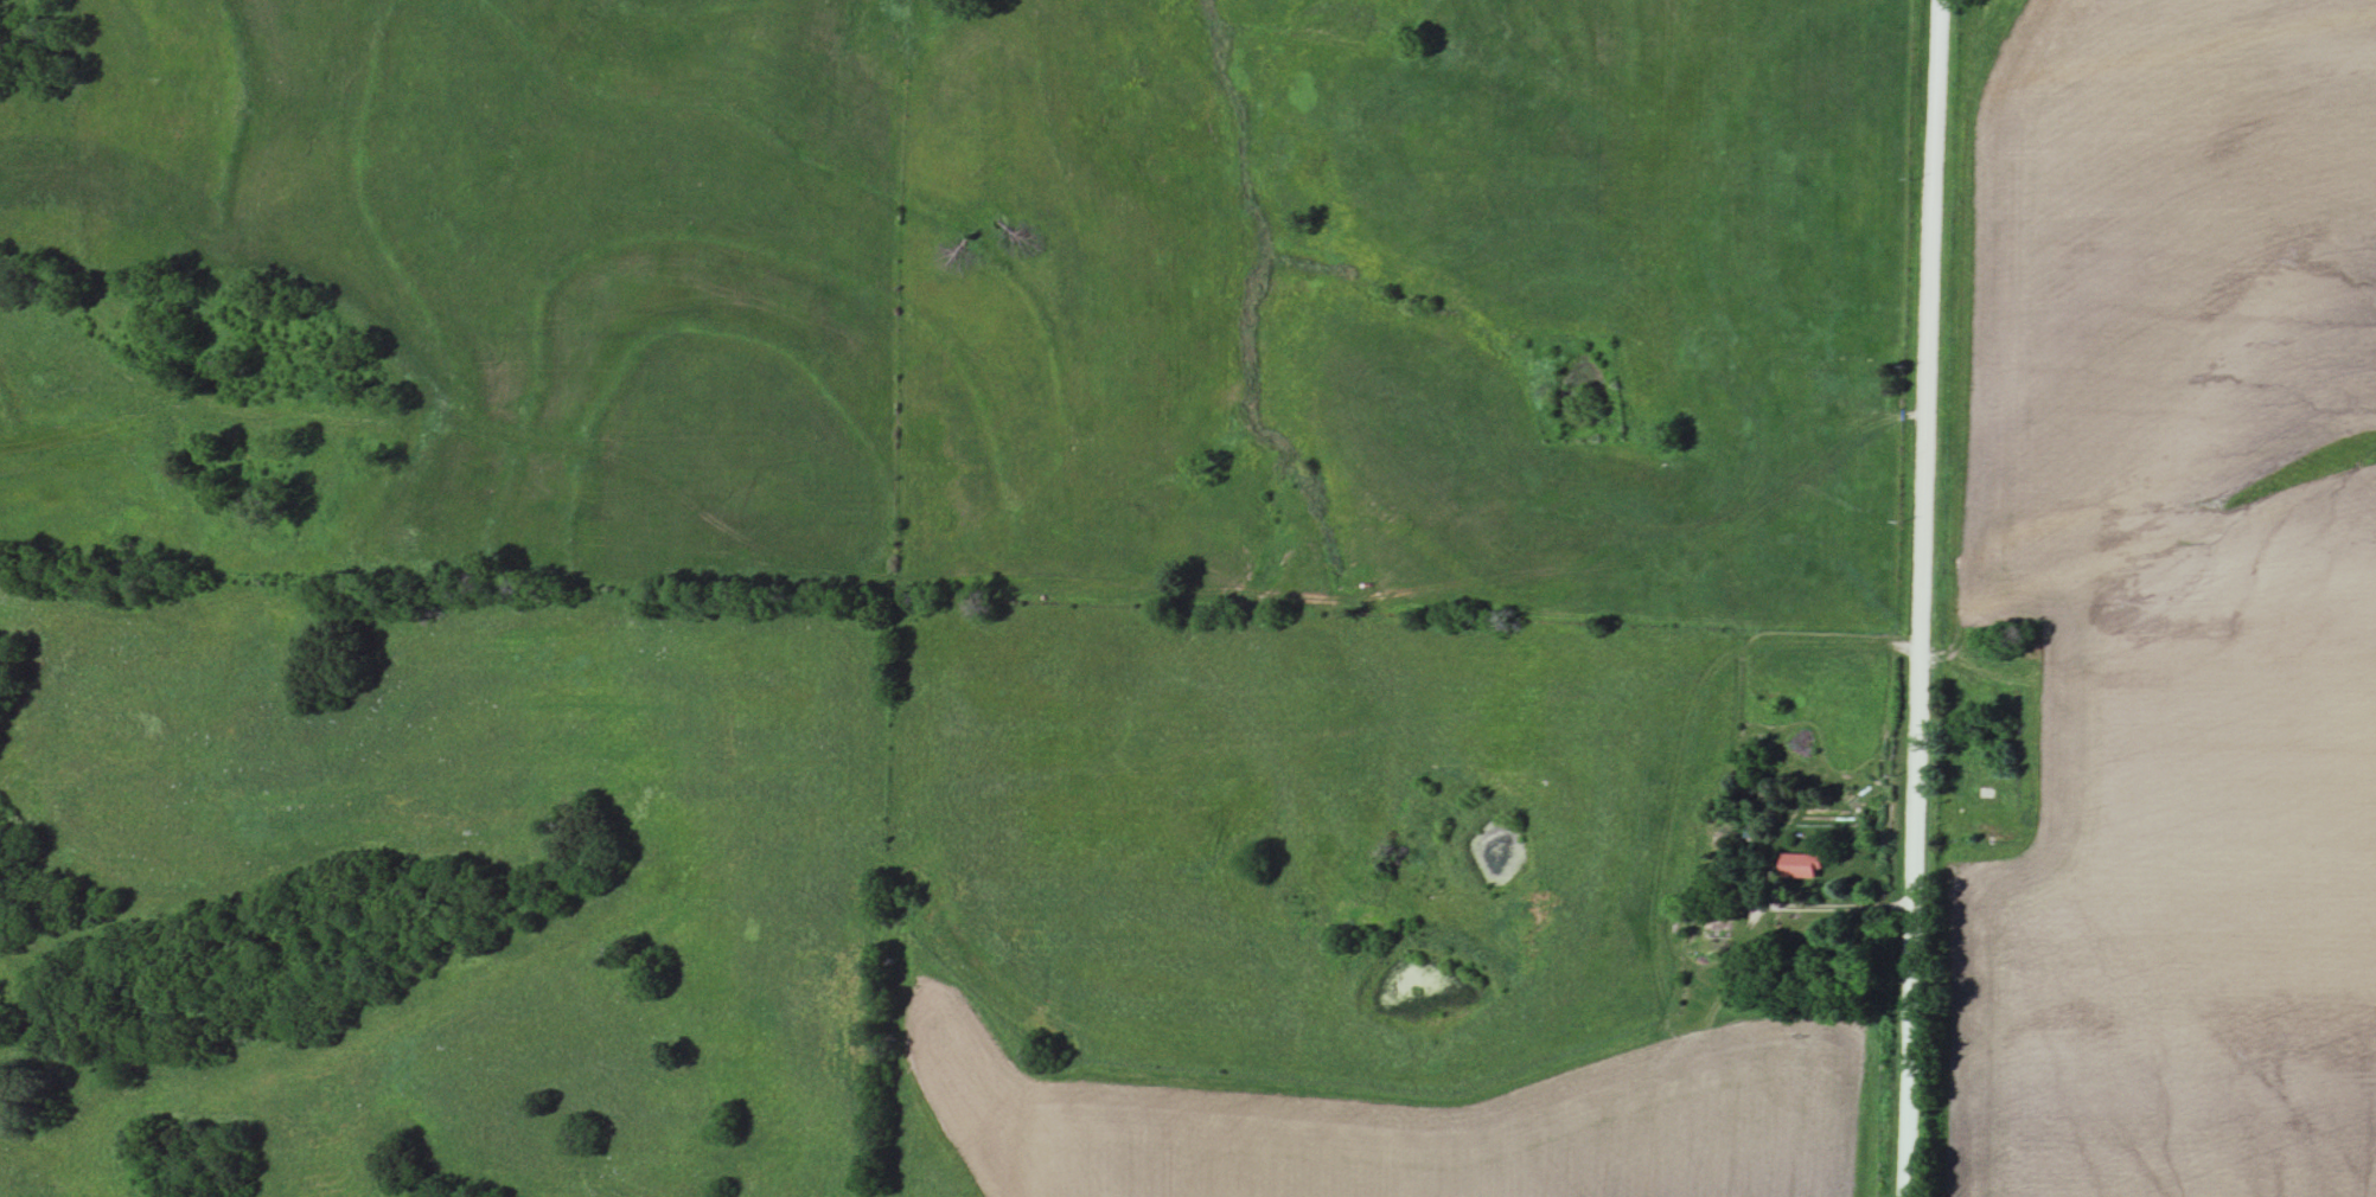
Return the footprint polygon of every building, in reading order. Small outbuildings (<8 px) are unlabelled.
[(1822,857),(1783,857),(1783,881),(1822,881),(1822,857)] [(1703,940),(1730,940),(1730,923),(1703,923),(1703,940)]
